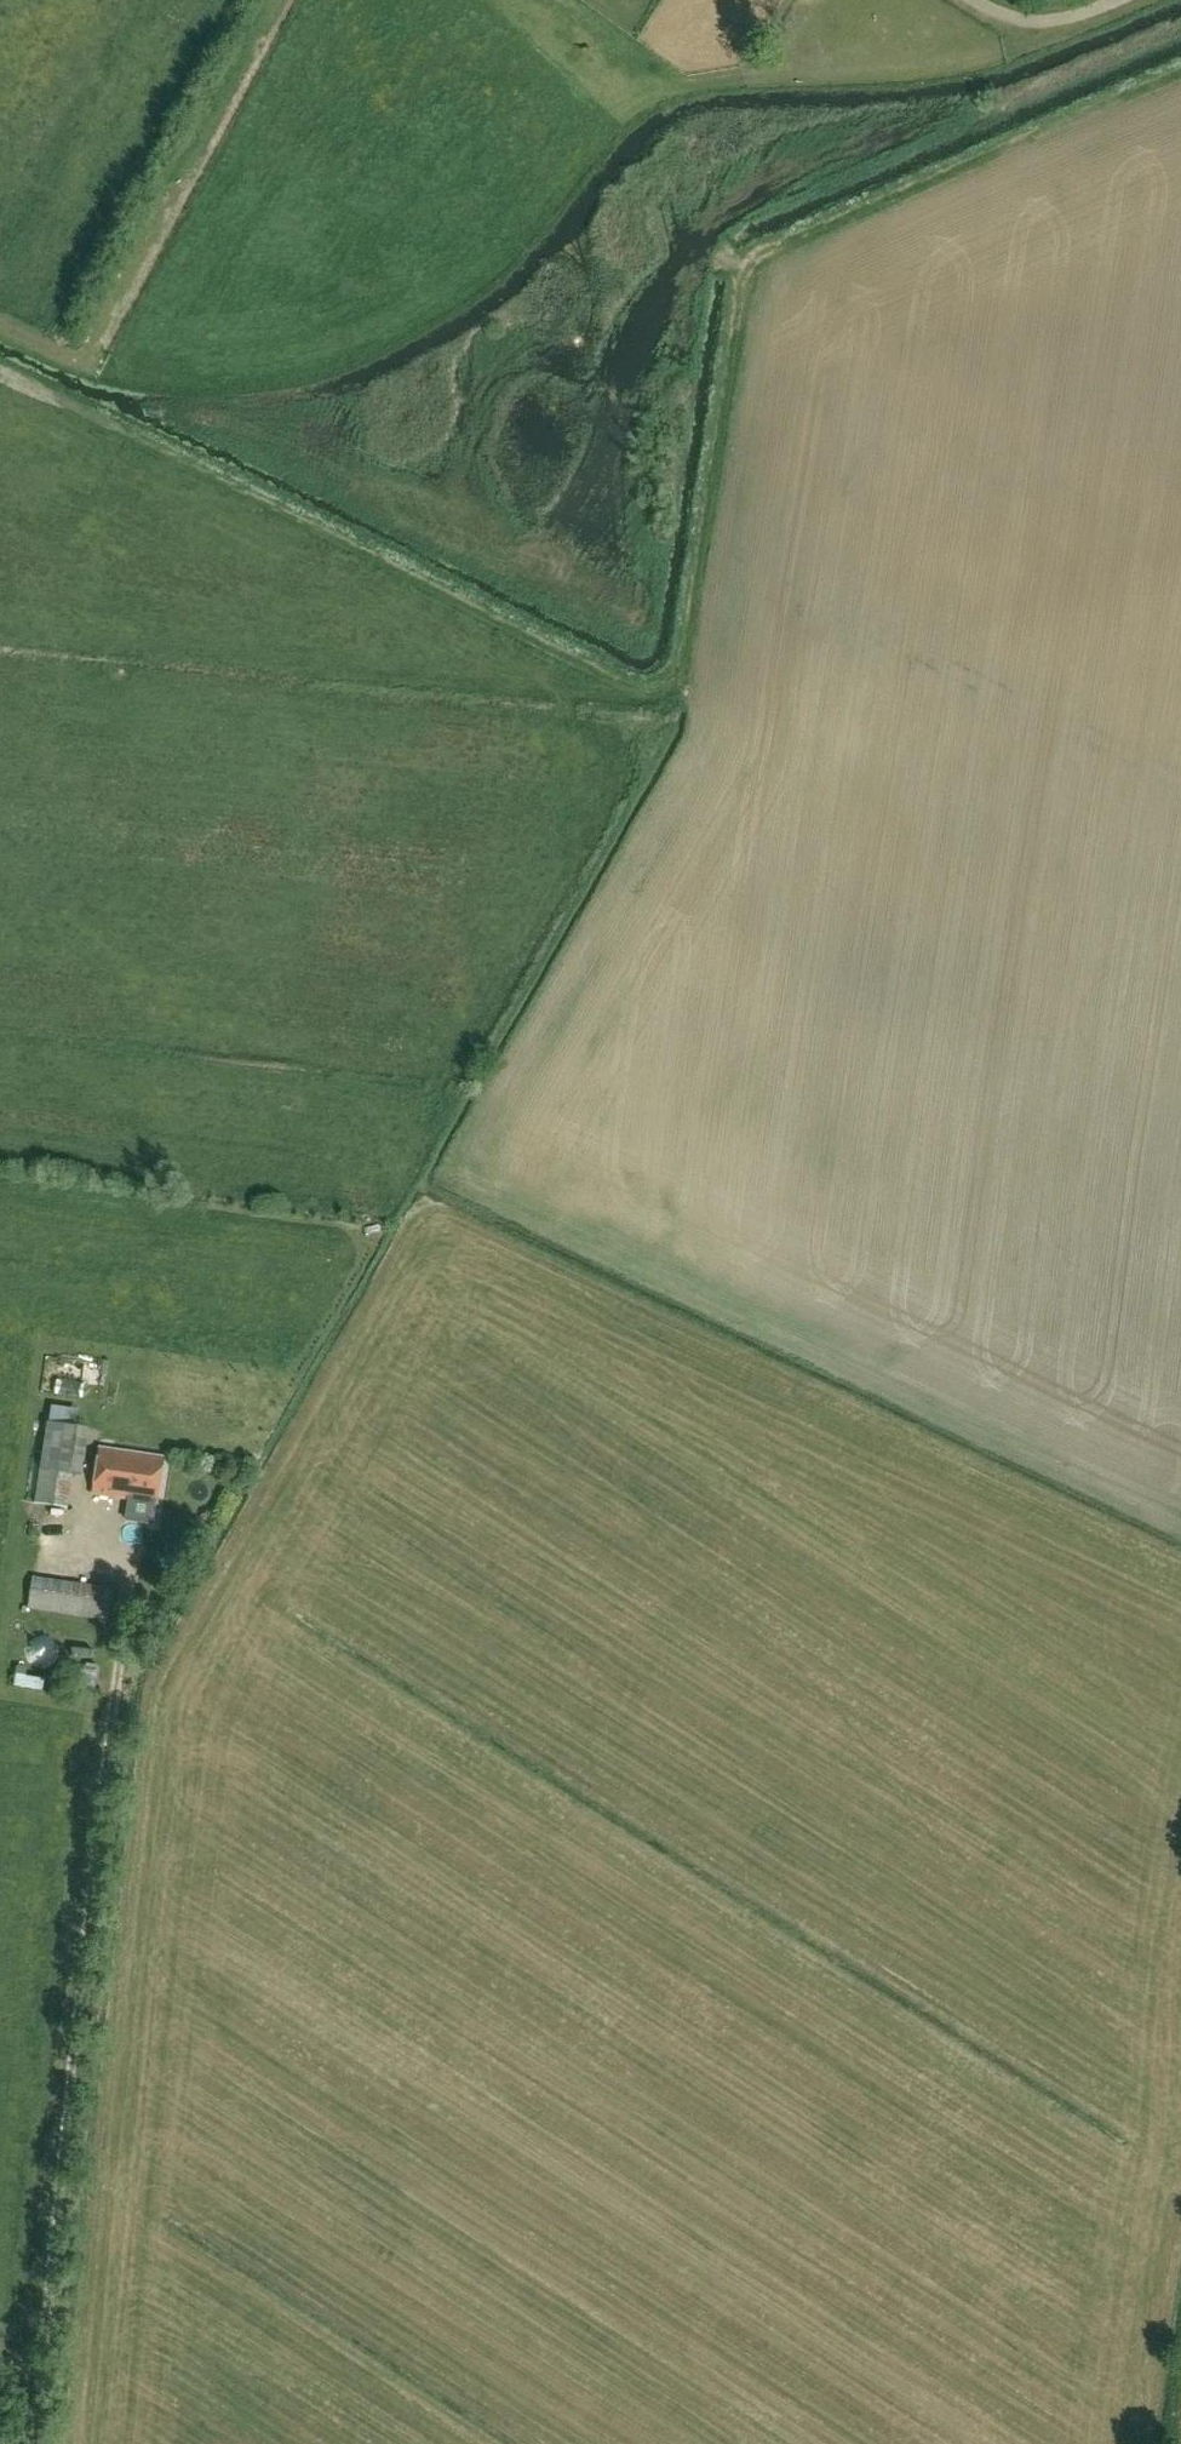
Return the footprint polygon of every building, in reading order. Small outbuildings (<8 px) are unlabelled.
[(79,1443),(47,1442),(46,1498),(78,1499),(79,1443)] [(101,1450),(95,1493),(157,1502),(164,1459),(101,1450)] [(33,1578),(29,1609),(109,1621),(113,1590),(33,1578)]
